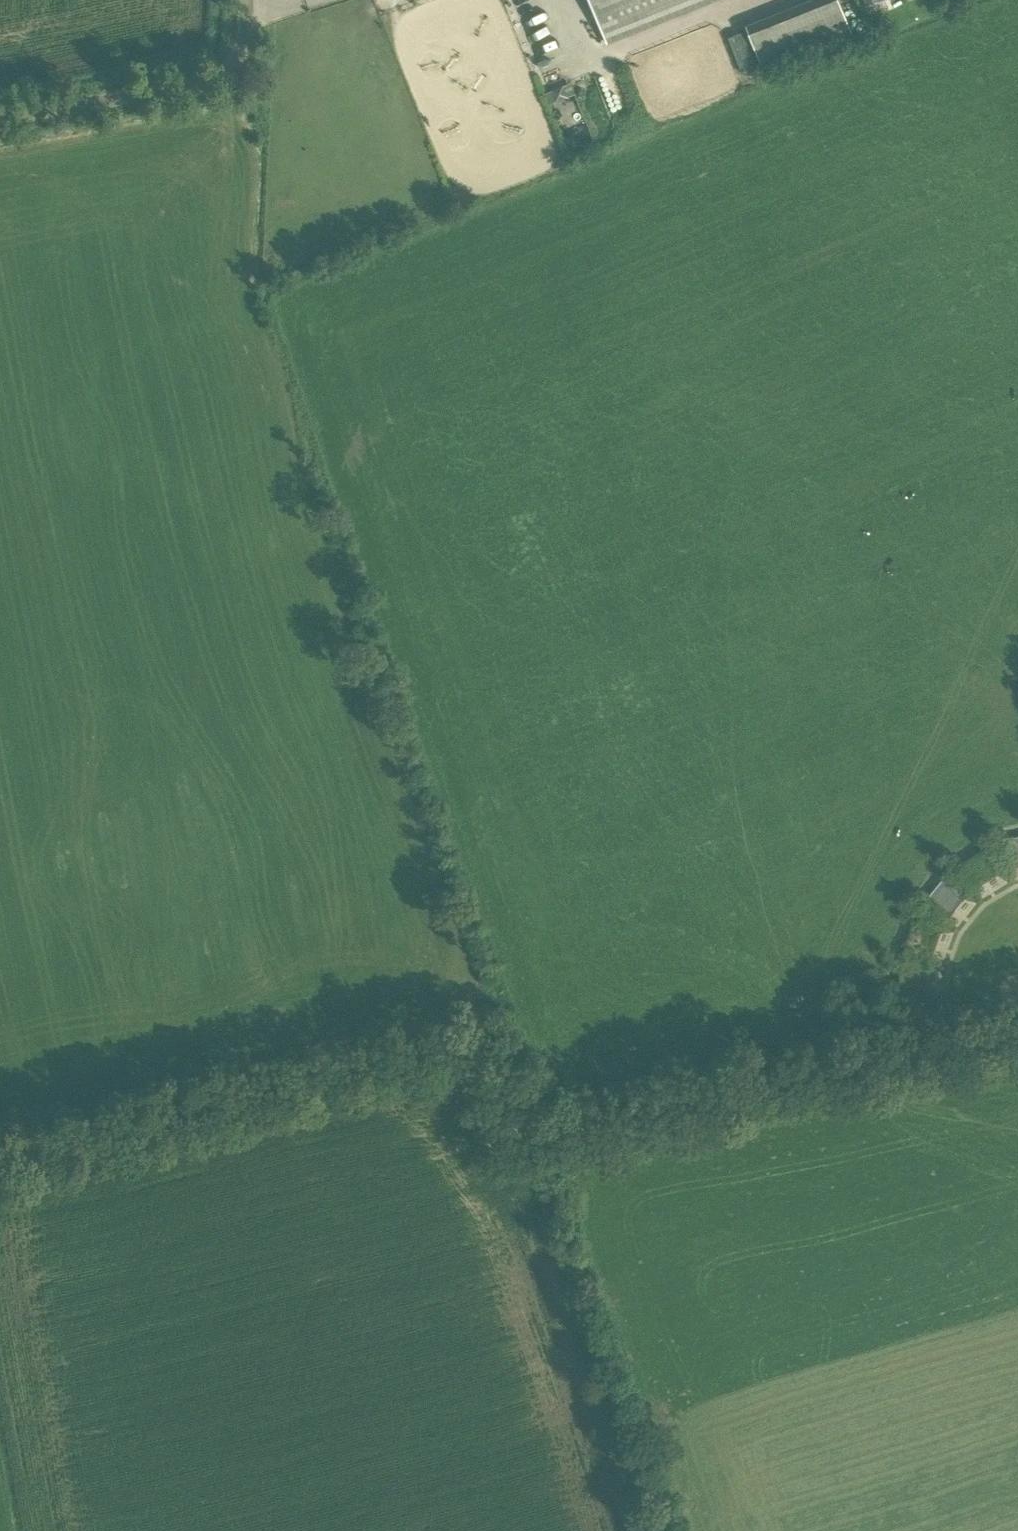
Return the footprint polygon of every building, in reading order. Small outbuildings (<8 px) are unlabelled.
[(600,24),(607,42),(714,0),(590,0),(600,24)] [(838,0),(813,0),(747,26),(764,67),(851,32),(838,0)] [(611,118),(629,116),(628,104),(610,107),(611,118)] [(566,136),(572,150),(583,145),(577,131),(566,136)] [(1010,842),(1015,867),(1017,867),(1017,840),(1010,842)] [(965,864),(979,887),(999,874),(985,852),(965,864)] [(930,900),(950,917),(965,898),(945,882),(930,900)] [(909,945),(933,954),(941,932),(917,923),(909,945)]
